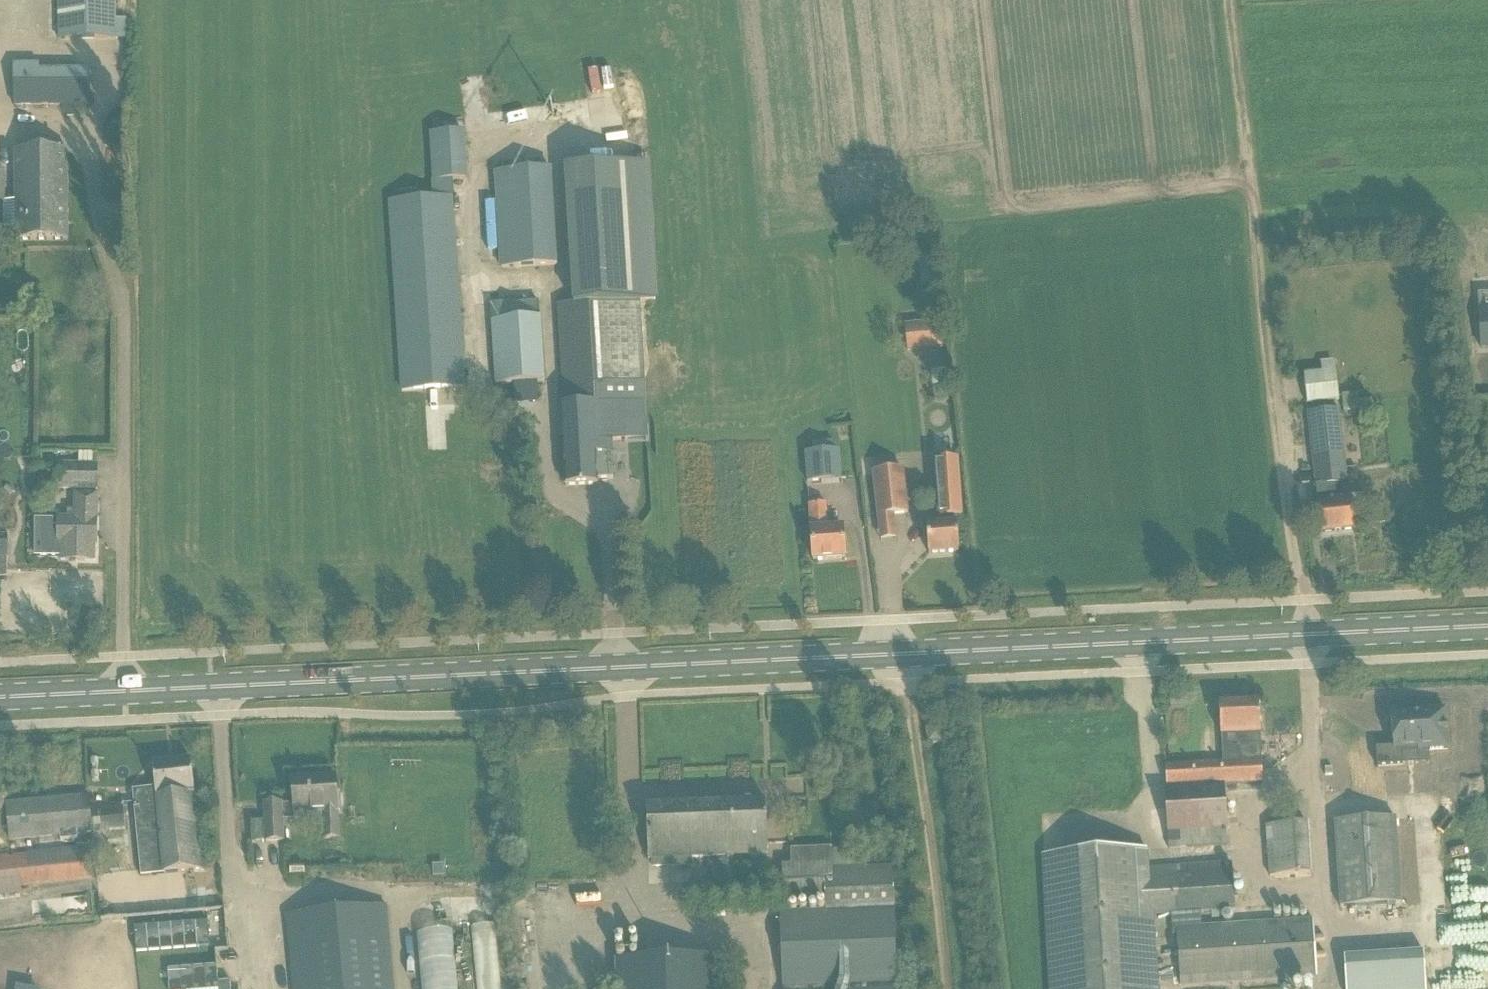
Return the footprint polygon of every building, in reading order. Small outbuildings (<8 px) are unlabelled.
[(58,39),(127,38),(127,20),(115,21),(115,0),(58,0),(58,39)] [(88,106),(88,69),(39,70),(39,65),(14,65),(14,107),(88,106)] [(435,130),(436,178),(471,177),(470,129),(435,130)] [(67,150),(47,151),(47,208),(67,208),(67,150)] [(47,208),(47,151),(15,151),(15,202),(4,202),(4,230),(16,230),(16,241),(68,241),(67,208),(47,208)] [(596,303),(558,305),(564,406),(561,406),(565,487),(597,485),(597,480),(613,479),(611,441),(627,440),(626,425),(645,424),(639,301),(655,300),(647,164),(589,167),(596,303)] [(496,172),(501,259),(501,267),(556,263),(550,169),(496,172)] [(389,202),(400,372),(402,392),(464,388),(452,198),(389,202)] [(1478,296),(1481,349),(1487,349),(1487,296),(1478,296)] [(491,305),(496,386),(544,383),(538,302),(491,305)] [(942,349),(939,322),(906,325),(908,352),(942,349)] [(1339,400),(1336,371),(1335,363),(1321,364),(1322,372),(1304,374),(1307,404),(1339,400)] [(945,369),(931,371),(932,381),(933,386),(947,385),(946,379),(945,369)] [(1355,392),(1339,394),(1342,411),(1357,408),(1355,392)] [(1346,484),(1337,409),(1328,410),(1308,412),(1321,533),(1355,530),(1353,511),(1351,496),(1350,483),(1346,484)] [(840,480),(838,451),(805,453),(807,482),(840,480)] [(939,525),(927,526),(927,534),(928,554),(958,552),(957,532),(956,524),(955,524),(955,518),(960,517),(957,475),(956,460),(935,461),(936,476),(939,518),(943,518),(943,525),(939,525)] [(58,489),(97,490),(97,465),(59,464),(58,489)] [(907,514),(902,470),(873,473),(878,517),(907,514)] [(36,521),(35,557),(60,557),(60,561),(94,561),(94,545),(97,545),(97,508),(97,495),(75,495),(74,519),(58,519),(58,528),(52,528),(52,521),(36,521)] [(809,506),(811,541),(813,561),(845,559),(843,539),(843,528),(828,529),(826,505),(809,506)] [(1167,788),(1163,788),(1165,808),(1166,840),(1167,849),(1229,846),(1228,835),(1225,793),(1225,784),(1263,782),(1259,701),(1219,702),(1221,735),(1223,762),(1165,766),(1167,788)] [(1393,748),(1375,749),(1377,767),(1403,765),(1402,750),(1418,749),(1418,752),(1448,750),(1445,710),(1422,711),(1422,714),(1391,716),(1393,748)] [(935,729),(925,730),(927,744),(940,743),(942,743),(941,733),(938,732),(935,729)] [(156,788),(133,790),(135,810),(142,877),(203,870),(193,779),(190,759),(153,764),(156,788)] [(339,838),(337,812),(338,812),(337,797),(336,777),(292,779),(294,814),(323,813),(325,839),(339,838)] [(59,836),(60,843),(77,842),(77,835),(91,833),(91,832),(125,829),(123,805),(89,808),(88,796),(6,803),(10,841),(59,836)] [(765,801),(646,806),(649,860),(651,860),(652,868),(692,867),(692,859),(712,858),(713,894),(735,893),(733,857),(768,855),(765,801)] [(264,804),(266,842),(283,841),(281,803),(264,804)] [(1334,822),(1339,907),(1400,903),(1394,818),(1334,822)] [(1230,863),(1149,869),(1148,845),(1046,852),(1052,988),(1157,988),(1152,915),(1233,909),(1230,863)] [(779,913),(784,988),(905,988),(904,980),(896,980),(891,868),(831,871),(830,849),(791,851),(792,864),(782,865),(783,894),(821,893),(821,911),(779,913)] [(89,850),(0,858),(0,896),(21,895),(21,887),(92,880),(89,850)] [(1310,874),(1309,857),(1268,859),(1269,877),(1290,875),(1310,874)] [(285,914),(286,924),(292,988),(392,988),(385,914),(384,905),(285,914)] [(1253,921),(1177,927),(1181,985),(1316,976),(1317,969),(1313,924),(1313,917),(1274,920),(1253,921)] [(498,923),(473,924),(476,988),(502,988),(498,923)] [(457,930),(418,932),(421,988),(461,988),(457,930)] [(1419,951),(1337,954),(1339,988),(1421,988),(1419,951)] [(617,963),(617,988),(718,988),(717,958),(617,963)] [(167,970),(169,988),(231,988),(230,982),(218,983),(217,966),(167,970)]
